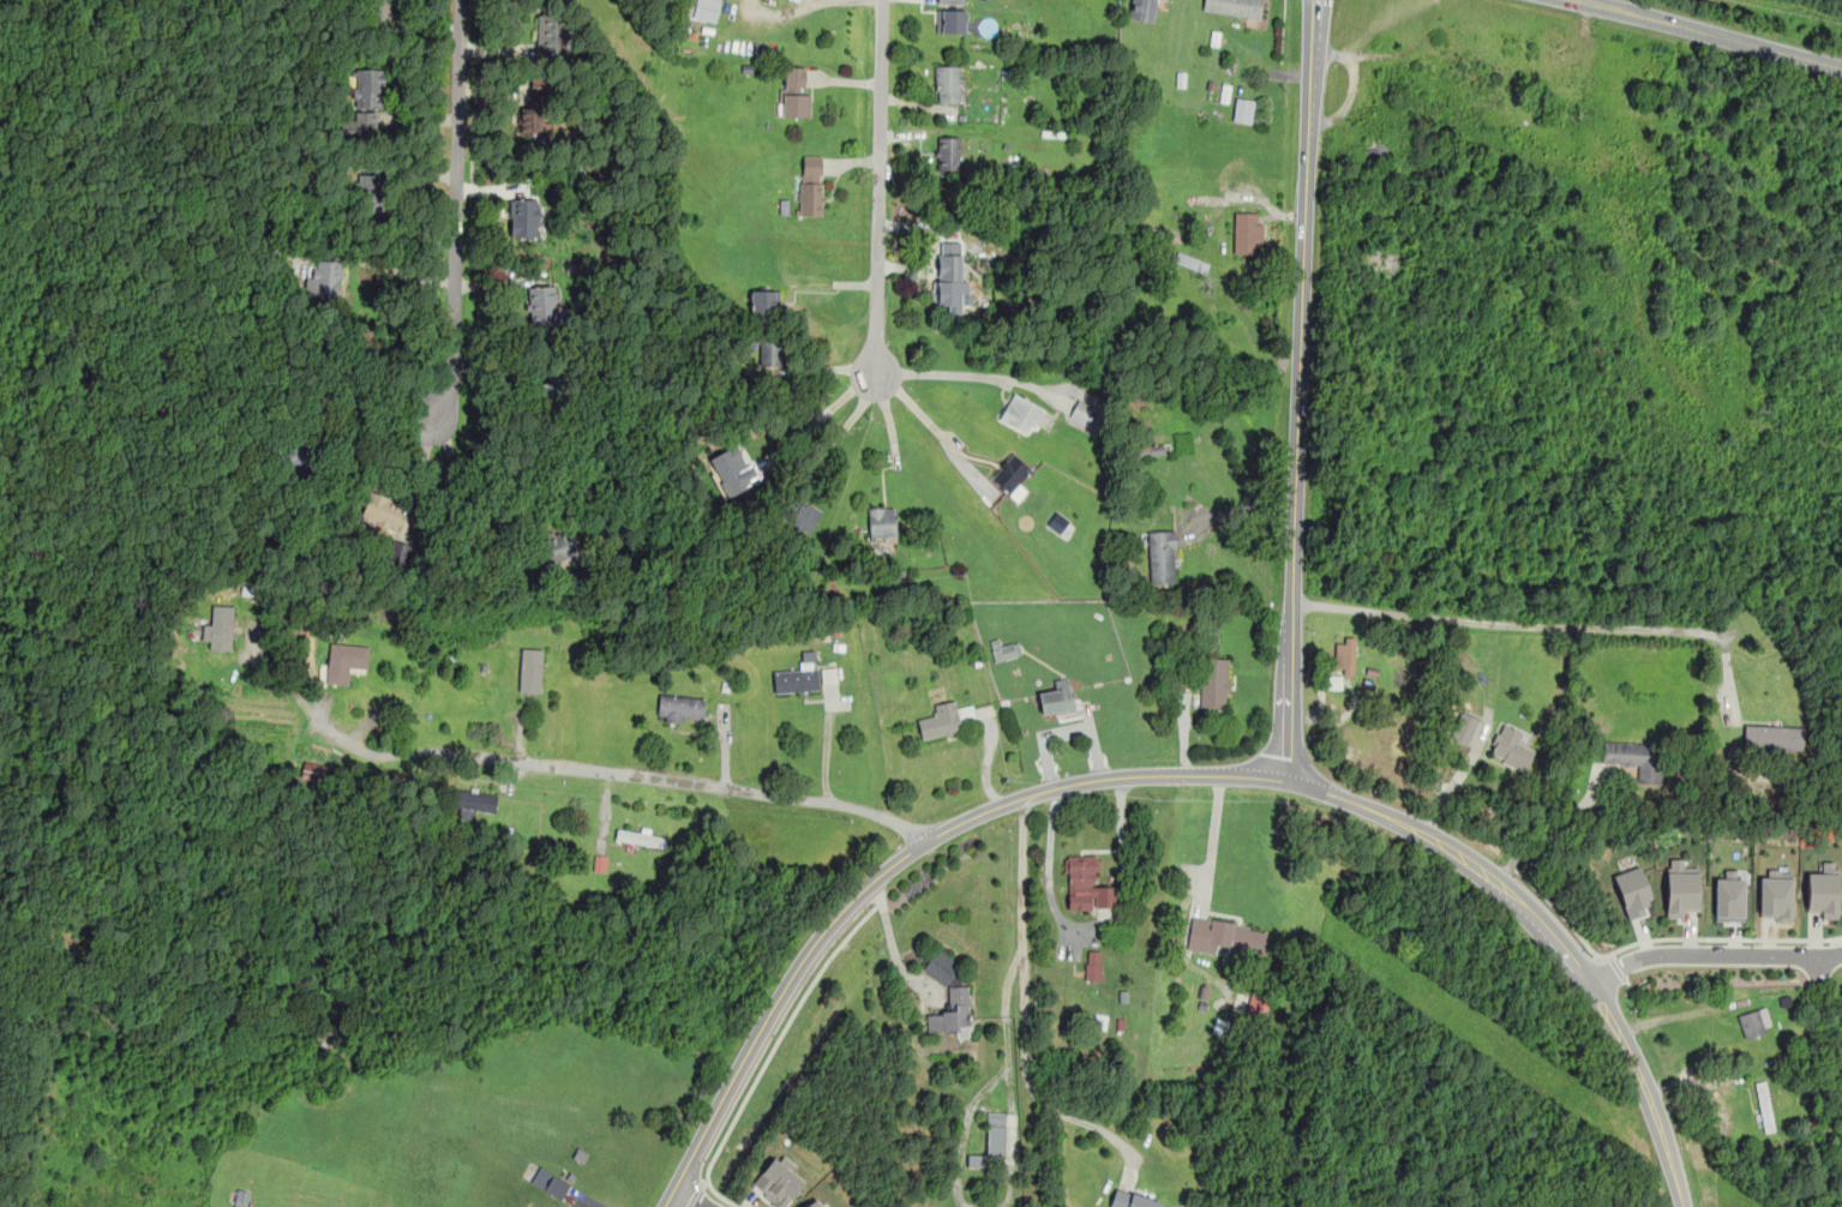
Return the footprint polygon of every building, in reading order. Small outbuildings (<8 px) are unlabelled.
[(390,0),(370,0),(370,18),(390,18),(390,0)] [(715,22),(720,0),(695,0),(691,17),(715,22)] [(1129,18),(1152,22),(1155,0),(1132,0),(1129,18)] [(1259,19),(1262,0),(1204,0),(1202,11),(1259,19)] [(965,34),(965,7),(937,7),(937,34),(965,34)] [(544,52),(568,52),(568,13),(544,13),(544,52)] [(935,65),(935,102),(962,102),(962,65),(935,65)] [(806,66),(781,66),(781,116),(811,116),(811,91),(806,91),(806,66)] [(384,68),(355,68),(355,108),(384,108),(384,68)] [(558,95),(558,78),(530,78),(530,107),(521,107),(521,139),(550,139),(550,95),(558,95)] [(1220,102),(1229,103),(1231,85),(1222,84),(1220,102)] [(1252,122),(1255,100),(1236,97),(1234,121),(1252,122)] [(353,112),(353,132),(377,132),(377,112),(353,112)] [(936,169),(962,169),(962,136),(936,136),(936,169)] [(798,155),(798,216),(823,216),(823,155),(798,155)] [(386,175),(359,175),(359,212),(386,212),(386,175)] [(541,236),(541,198),(510,198),(510,236),(541,236)] [(1262,212),(1235,212),(1235,253),(1262,253),(1262,212)] [(1172,235),(1148,223),(1144,233),(1166,245),(1172,235)] [(1208,264),(1178,250),(1174,259),(1204,274),(1208,264)] [(1400,270),(1400,250),(1368,250),(1368,270),(1400,270)] [(962,293),(962,254),(935,254),(936,307),(971,306),(971,293),(962,293)] [(308,299),(342,299),(341,259),(307,260),(308,299)] [(557,286),(528,287),(530,326),(559,325),(557,286)] [(778,314),(778,289),(750,289),(750,314),(778,314)] [(758,365),(781,365),(781,337),(758,337),(758,365)] [(1044,408),(1014,391),(998,419),(1028,436),(1044,408)] [(1069,416),(1087,425),(1096,407),(1078,398),(1069,416)] [(709,458),(725,485),(749,469),(734,444),(709,458)] [(1138,445),(1138,455),(1168,452),(1168,444),(1138,445)] [(990,479),(1018,500),(1026,490),(1018,482),(1031,468),(1012,452),(990,479)] [(397,528),(406,502),(370,490),(361,516),(397,528)] [(781,520),(811,533),(821,510),(791,497),(781,520)] [(896,536),(896,506),(868,506),(868,536),(896,536)] [(1062,526),(1067,519),(1056,511),(1051,519),(1062,526)] [(540,568),(577,560),(571,530),(534,538),(540,568)] [(1174,583),(1174,530),(1150,530),(1150,583),(1174,583)] [(395,546),(395,556),(410,554),(410,545),(395,546)] [(233,650),(233,605),(209,605),(209,650),(233,650)] [(989,641),(995,661),(1021,654),(1018,641),(1001,645),(998,637),(989,641)] [(1355,674),(1355,638),(1334,638),(1334,674),(1355,674)] [(370,644),(329,642),(325,683),(352,685),(353,671),(367,672),(370,644)] [(541,648),(520,648),(520,692),(541,692),(541,648)] [(818,690),(815,650),(802,651),(803,666),(772,668),(774,693),(818,690)] [(1200,708),(1226,709),(1229,657),(1202,656),(1200,708)] [(1038,693),(1042,717),(1075,713),(1069,677),(1054,679),(1055,690),(1038,693)] [(702,725),(706,698),(659,692),(656,720),(702,725)] [(917,719),(922,739),(964,731),(960,713),(959,714),(955,698),(934,703),(936,715),(917,719)] [(1480,720),(1460,711),(1448,737),(1466,745),(1480,720)] [(1487,755),(1522,770),(1531,750),(1522,745),(1528,733),(1501,721),(1487,755)] [(1802,725),(1744,725),(1744,749),(1802,749),(1802,725)] [(1661,743),(1602,741),(1602,763),(1637,764),(1637,783),(1660,785),(1661,743)] [(463,812),(497,810),(496,791),(462,792),(463,812)] [(667,833),(617,827),(616,841),(666,847),(667,833)] [(1115,884),(1098,884),(1098,855),(1066,855),(1067,911),(1116,911),(1115,884)] [(1698,911),(1699,866),(1682,866),(1682,858),(1667,858),(1666,917),(1684,917),(1684,911),(1698,911)] [(1806,911),(1820,911),(1820,919),(1837,919),(1838,861),(1822,861),(1820,872),(1807,872),(1806,911)] [(1613,875),(1627,919),(1645,914),(1642,903),(1651,900),(1639,866),(1613,875)] [(1715,921),(1744,920),(1744,877),(1715,878),(1715,921)] [(1759,877),(1759,917),(1774,917),(1774,921),(1793,920),(1792,877),(1759,877)] [(1262,957),(1267,927),(1192,917),(1187,948),(1262,957)] [(1100,980),(1102,950),(1086,950),(1085,980),(1100,980)] [(926,1033),(968,1032),(967,985),(958,985),(956,955),(926,955),(928,978),(942,978),(943,1011),(926,1013),(926,1033)] [(1744,1037),(1772,1028),(1765,1007),(1736,1015),(1744,1037)] [(986,1112),(986,1157),(1006,1157),(1006,1112),(986,1112)] [(575,1157),(582,1161),(587,1153),(580,1148),(575,1157)] [(985,1155),(968,1155),(968,1167),(984,1168),(985,1155)] [(777,1206),(784,1206),(804,1183),(774,1157),(750,1184),(777,1206)] [(570,1182),(553,1172),(544,1189),(560,1199),(570,1182)] [(1116,1187),(1110,1206),(1158,1206),(1160,1200),(1116,1187)]
